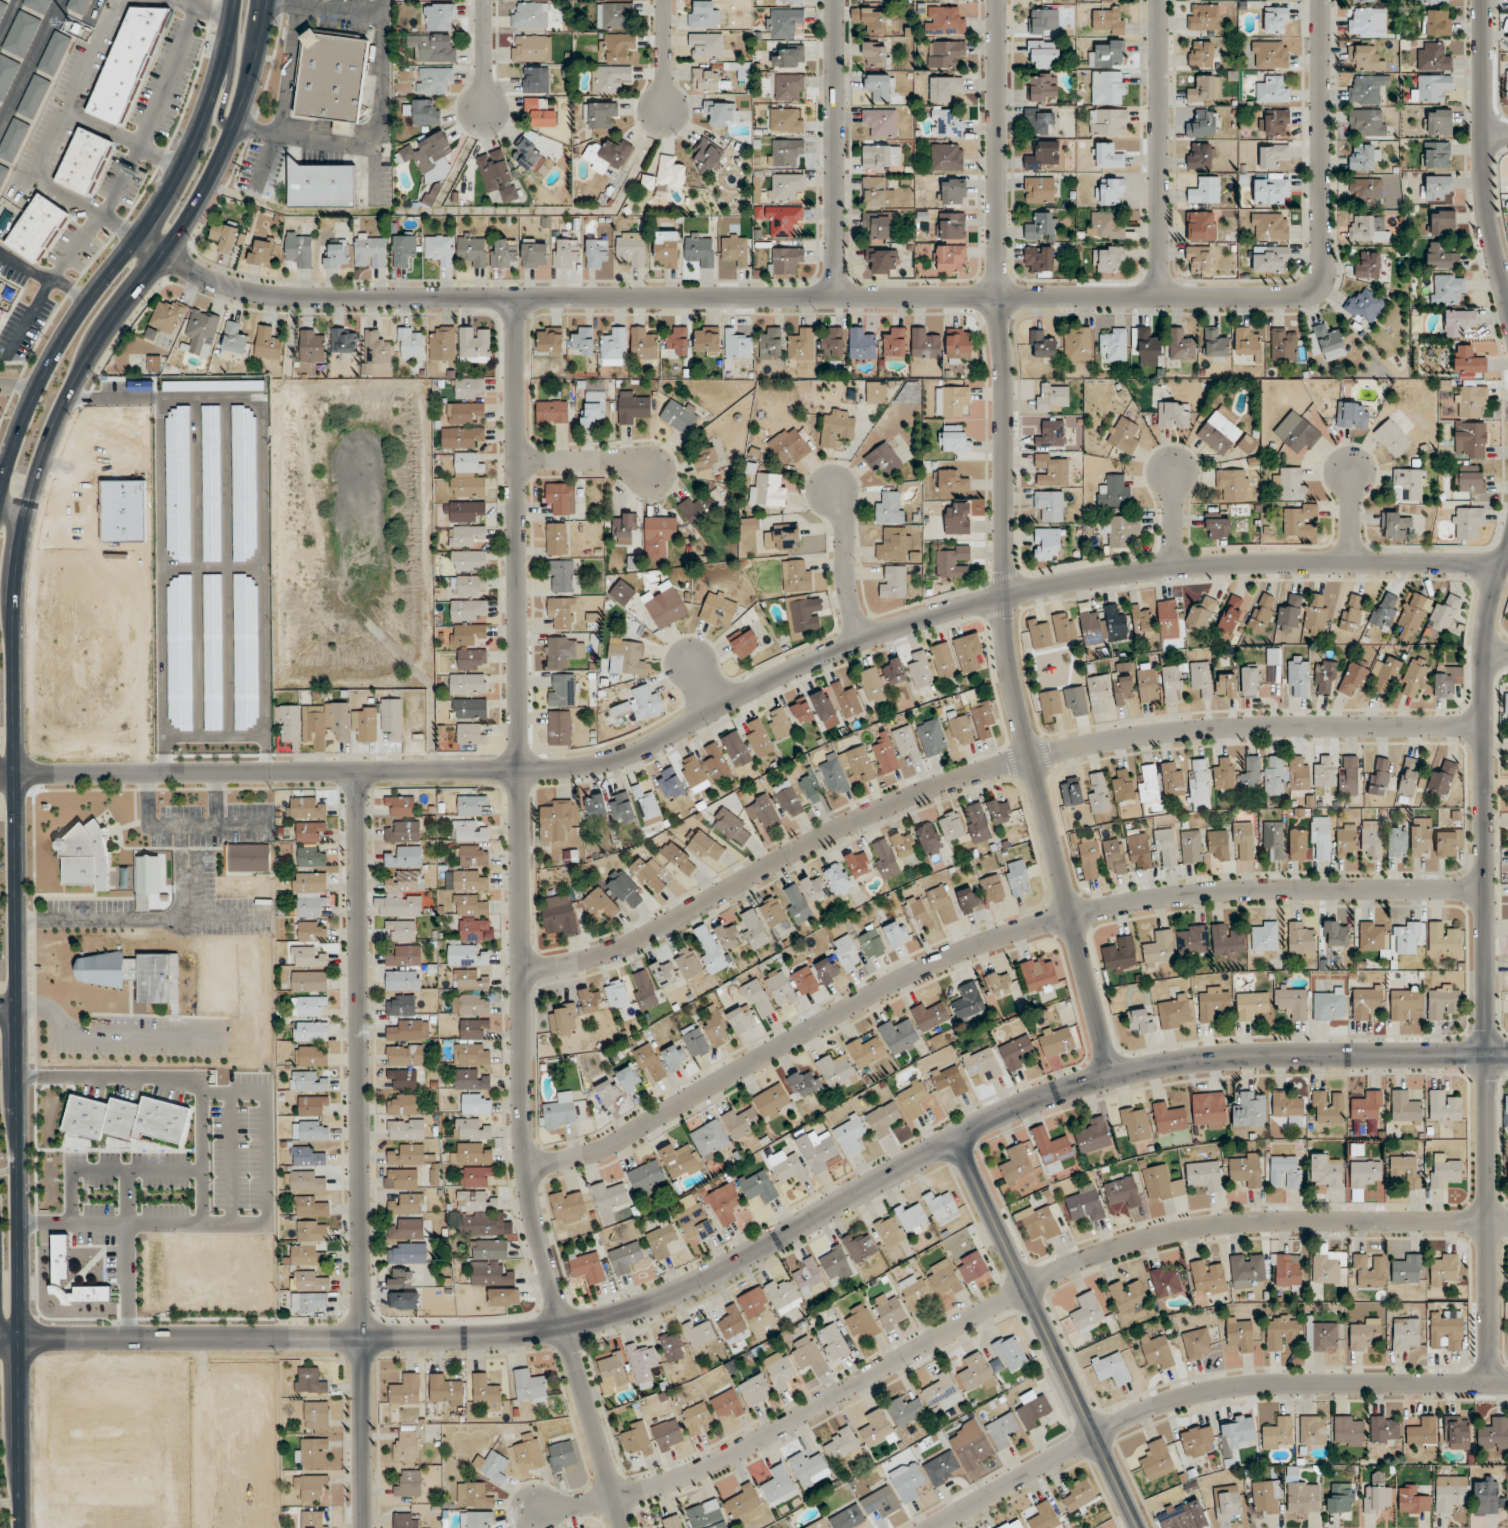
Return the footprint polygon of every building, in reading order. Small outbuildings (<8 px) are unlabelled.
[(45,15),(52,0),(25,0),(22,5),(45,15)] [(84,16),(91,0),(70,0),(66,8),(84,16)] [(87,114),(127,129),(169,15),(130,0),(87,114)] [(719,1),(689,1),(689,28),(719,28),(719,1)] [(548,30),(548,3),(513,3),(513,30),(548,30)] [(598,29),(633,29),(633,3),(598,3),(598,29)] [(454,4),(425,4),(425,31),(454,31),(454,4)] [(1219,5),(1189,5),(1189,31),(1219,31),(1219,5)] [(964,7),(926,7),(926,34),(964,34),(964,7)] [(1093,34),(1124,34),(1124,8),(1093,8),(1093,34)] [(1288,8),(1265,8),(1265,33),(1288,33),(1288,8)] [(1386,8),(1349,8),(1349,37),(1386,37),(1386,8)] [(852,9),(852,20),(862,20),(862,34),(896,34),(896,9),(852,9)] [(1059,9),(1030,9),(1030,35),(1059,35),(1059,9)] [(41,20),(18,10),(1,49),(24,58),(41,20)] [(793,39),(793,29),(804,29),(804,10),(766,10),(766,39),(793,39)] [(1450,35),(1450,10),(1424,10),(1424,35),(1450,35)] [(37,69),(54,77),(71,37),(54,30),(37,69)] [(369,37),(304,31),(296,117),(334,121),(333,132),(350,134),(352,123),(360,124),(369,37)] [(722,60),(722,33),(689,33),(689,60),(722,60)] [(600,54),(606,54),(606,63),(628,63),(628,53),(635,53),(635,34),(600,34),(600,54)] [(417,62),(456,62),(456,35),(407,35),(407,50),(417,50),(417,62)] [(512,37),(512,63),(550,63),(550,37),(512,37)] [(1059,69),(1059,40),(1028,40),(1028,61),(1037,61),(1037,69),(1059,69)] [(1089,67),(1123,67),(1123,40),(1100,40),(1100,49),(1089,49),(1089,67)] [(887,67),(887,42),(862,42),(862,67),(887,67)] [(928,42),(928,67),(955,67),(955,60),(965,60),(965,42),(928,42)] [(1189,67),(1213,67),(1213,42),(1189,42),(1189,67)] [(1287,68),(1287,42),(1252,42),(1252,68),(1287,68)] [(1450,51),(1442,51),(1442,42),(1418,42),(1418,71),(1450,71),(1450,51)] [(804,67),(804,46),(781,46),(781,56),(772,56),(772,67),(804,67)] [(1348,62),(1357,62),(1357,71),(1383,71),(1383,54),(1375,54),(1375,46),(1348,46),(1348,62)] [(0,54),(0,101),(3,102),(21,64),(0,54)] [(748,80),(748,64),(739,64),(740,80),(748,80)] [(592,94),(621,94),(621,85),(632,85),(632,67),(592,67),(592,94)] [(417,94),(445,94),(445,85),(453,85),(453,69),(417,69),(417,94)] [(549,69),(523,69),(523,94),(549,94),(549,69)] [(721,69),(693,69),(692,92),(730,92),(730,81),(720,81),(721,69)] [(1092,105),(1124,105),(1124,71),(1092,71),(1092,105)] [(33,120),(51,82),(33,74),(16,113),(33,120)] [(1057,74),(1030,74),(1030,102),(1057,102),(1057,74)] [(804,75),(775,75),(775,101),(804,101),(804,75)] [(875,102),(892,102),(892,75),(865,75),(865,92),(875,92),(875,102)] [(1188,86),(1188,101),(1221,101),(1221,76),(1197,76),(1197,86),(1188,86)] [(1265,83),(1256,83),(1256,103),(1288,103),(1288,76),(1265,76),(1265,83)] [(1350,105),(1380,105),(1380,85),(1390,85),(1390,76),(1350,76),(1350,105)] [(1443,102),(1443,93),(1452,93),(1452,76),(1421,76),(1421,85),(1411,85),(1411,102),(1443,102)] [(953,92),(963,92),(963,78),(930,78),(930,102),(953,102),(953,92)] [(525,117),(533,117),(533,128),(556,128),(556,108),(547,108),(547,98),(525,98),(525,117)] [(413,126),(440,126),(440,109),(431,109),(431,99),(412,99),(412,105),(404,105),(404,115),(413,115),(413,126)] [(706,126),(738,126),(738,102),(706,102),(706,126)] [(618,129),(618,103),(584,103),(584,129),(618,129)] [(803,133),(803,109),(770,109),(770,133),(803,133)] [(873,138),(897,138),(897,110),(863,110),(863,128),(873,128),(873,138)] [(932,136),(963,136),(963,117),(953,117),(953,110),(932,110),(932,136)] [(1126,135),(1126,110),(1090,110),(1090,135),(1126,135)] [(1186,136),(1216,136),(1216,110),(1196,110),(1196,121),(1186,121),(1186,136)] [(1288,110),(1260,110),(1260,135),(1288,135),(1288,110)] [(1385,110),(1349,110),(1349,129),(1357,129),(1357,137),(1385,137),(1385,110)] [(1452,135),(1452,110),(1426,110),(1426,135),(1452,135)] [(14,118),(0,145),(0,158),(11,164),(30,126),(14,118)] [(91,198),(113,140),(77,126),(55,184),(91,198)] [(395,153),(400,163),(411,157),(419,174),(456,156),(443,130),(395,153)] [(544,153),(524,138),(516,149),(523,154),(516,162),(530,172),(544,153)] [(610,165),(622,171),(634,146),(618,138),(615,145),(606,140),(603,147),(590,141),(580,163),(606,174),(610,165)] [(804,158),(804,140),(769,140),(769,167),(794,167),(794,158),(804,158)] [(1025,153),(1025,170),(1059,170),(1059,142),(1035,142),(1035,153),(1025,153)] [(1450,142),(1424,142),(1424,167),(1450,167),(1450,142)] [(1096,168),(1124,168),(1124,152),(1115,152),(1115,143),(1096,143),(1096,168)] [(963,144),(931,144),(931,171),(963,171),(963,144)] [(1188,170),(1212,170),(1212,144),(1188,144),(1188,170)] [(1260,169),(1279,169),(1279,158),(1288,158),(1288,145),(1260,145),(1260,169)] [(1350,171),(1373,171),(1373,163),(1380,163),(1380,145),(1350,145),(1350,171)] [(863,146),(863,169),(900,169),(900,146),(863,146)] [(486,192),(512,185),(503,149),(476,156),(486,192)] [(676,157),(660,155),(656,177),(643,175),(641,187),(682,193),(686,167),(675,165),(676,157)] [(355,165),(299,165),(299,158),(289,158),(289,208),(355,208),(355,165)] [(769,174),(769,201),(794,201),(794,192),(804,192),(804,174),(769,174)] [(1452,201),(1452,176),(1422,176),(1422,201),(1452,201)] [(1219,203),(1219,177),(1198,177),(1198,187),(1188,187),(1188,203),(1219,203)] [(864,207),(895,207),(895,188),(885,188),(885,178),(864,178),(864,207)] [(1026,203),(1054,203),(1054,178),(1026,178),(1026,203)] [(1100,205),(1124,205),(1124,179),(1100,179),(1100,205)] [(1254,204),(1289,204),(1289,179),(1254,179),(1254,204)] [(1351,179),(1351,202),(1382,202),(1382,179),(1351,179)] [(942,203),(965,203),(965,180),(942,180),(942,203)] [(430,208),(442,188),(434,183),(422,203),(430,208)] [(36,264),(69,212),(38,192),(5,244),(36,264)] [(793,237),(793,227),(803,227),(803,207),(766,207),(766,228),(770,228),(770,237),(793,237)] [(1455,211),(1431,211),(1431,236),(1455,236),(1455,211)] [(1124,238),(1124,219),(1115,219),(1115,212),(1087,212),(1087,238),(1124,238)] [(1188,239),(1215,239),(1215,212),(1188,212),(1188,239)] [(1025,223),(1025,240),(1055,240),(1055,213),(1035,213),(1035,223),(1025,223)] [(871,239),(894,239),(894,214),(863,214),(863,232),(871,232),(871,239)] [(939,239),(964,239),(964,214),(939,214),(939,239)] [(1287,240),(1287,214),(1252,214),(1252,240),(1287,240)] [(1351,242),(1388,242),(1388,217),(1351,217),(1351,242)] [(219,240),(217,252),(234,255),(239,225),(213,221),(210,239),(219,240)] [(654,232),(654,268),(678,268),(678,232),(654,232)] [(311,233),(286,233),(286,259),(294,259),(294,269),(311,269),(311,233)] [(416,233),(393,233),(393,268),(406,268),(406,258),(416,258),(416,233)] [(645,233),(617,233),(617,258),(625,258),(625,268),(645,268),(645,233)] [(385,267),(385,235),(355,235),(355,267),(385,267)] [(467,269),(486,269),(486,235),(458,235),(458,258),(467,258),(467,269)] [(685,258),(694,258),(694,268),(714,268),(713,235),(685,235),(685,258)] [(722,258),(738,258),(738,269),(747,269),(747,235),(722,235),(722,258)] [(453,236),(425,236),(425,258),(434,258),(434,268),(453,268),(453,236)] [(516,239),(491,239),(491,269),(516,269),(516,239)] [(607,239),(587,239),(587,268),(607,268),(607,239)] [(324,269),(350,269),(350,240),(333,240),(333,249),(324,249),(324,269)] [(522,269),(547,269),(547,240),(522,240),(522,269)] [(580,240),(553,240),(553,268),(580,268),(580,240)] [(1427,268),(1458,268),(1458,251),(1447,251),(1447,242),(1427,242),(1427,268)] [(937,246),(937,272),(966,272),(966,246),(937,246)] [(1124,246),(1096,246),(1096,272),(1124,272),(1124,246)] [(1057,247),(1025,247),(1025,272),(1057,272),(1057,247)] [(1211,247),(1187,247),(1187,272),(1211,273),(1211,247)] [(1254,272),(1287,272),(1287,247),(1254,247),(1254,272)] [(794,267),(804,267),(804,248),(769,248),(769,278),(794,278),(794,267)] [(896,274),(896,250),(868,250),(868,274),(896,274)] [(1380,253),(1356,253),(1356,278),(1380,278),(1380,253)] [(1432,276),(1432,305),(1464,305),(1464,276),(1432,276)] [(9,284),(0,281),(0,304),(9,284)] [(1368,327),(1386,305),(1363,286),(1345,308),(1368,327)] [(148,325),(175,336),(187,308),(161,296),(148,325)] [(209,358),(220,316),(192,308),(184,337),(192,340),(189,352),(209,358)] [(1475,328),(1475,311),(1445,311),(1445,337),(1465,337),(1465,328),(1475,328)] [(241,324),(228,321),(222,349),(245,353),(249,335),(239,333),(241,324)] [(1329,332),(1325,324),(1313,328),(1325,362),(1347,354),(1338,329),(1329,332)] [(280,360),(283,339),(275,338),(276,327),(259,325),(255,357),(280,360)] [(657,337),(648,337),(648,326),(631,326),(631,360),(657,360),(657,337)] [(627,327),(610,327),(610,337),(601,337),(601,366),(627,366),(627,327)] [(694,355),(719,355),(719,327),(694,327),(694,355)] [(1150,327),(1137,327),(1137,355),(1147,355),(1147,364),(1161,364),(1161,336),(1150,336),(1150,327)] [(357,353),(357,328),(331,328),(331,353),(357,353)] [(398,360),(424,360),(424,328),(398,328),(398,360)] [(455,328),(429,328),(429,360),(455,360),(455,328)] [(491,328),(459,328),(459,363),(491,363),(491,328)] [(563,328),(538,328),(538,353),(563,353),(563,328)] [(593,328),(571,328),(571,355),(593,355),(593,328)] [(667,328),(667,348),(673,348),(673,355),(688,355),(688,328),(667,328)] [(752,337),(735,337),(735,328),(725,328),(725,358),(752,358),(752,337)] [(781,328),(760,328),(760,360),(781,360),(781,328)] [(788,337),(788,361),(814,361),(814,328),(797,328),(797,337),(788,337)] [(843,328),(822,328),(822,355),(843,355),(843,328)] [(850,360),(876,360),(876,337),(867,337),(867,328),(850,328),(850,360)] [(905,328),(884,328),(884,360),(905,360),(905,328)] [(930,328),(912,328),(912,358),(941,358),(941,337),(930,337),(930,328)] [(1090,328),(1065,328),(1065,364),(1090,364),(1090,328)] [(1126,361),(1126,328),(1109,328),(1109,337),(1100,337),(1100,351),(1107,351),(1107,361),(1126,361)] [(1170,360),(1194,360),(1194,338),(1184,338),(1184,328),(1170,328),(1170,360)] [(1229,356),(1229,337),(1219,337),(1219,328),(1205,328),(1205,356),(1229,356)] [(1253,337),(1253,328),(1235,328),(1235,356),(1261,357),(1262,337),(1253,337)] [(947,360),(972,360),(972,329),(947,329),(947,360)] [(1271,360),(1297,360),(1297,329),(1271,329),(1271,360)] [(324,362),(324,330),(300,330),(300,362),(324,362)] [(363,375),(372,375),(373,365),(391,365),(391,341),(381,341),(382,330),(363,330),(363,375)] [(1046,331),(1020,331),(1020,347),(1032,347),(1032,358),(1056,358),(1056,339),(1046,339),(1046,331)] [(1475,346),(1455,346),(1455,373),(1487,373),(1487,355),(1475,355),(1475,346)] [(160,356),(146,356),(146,371),(160,371),(160,356)] [(484,378),(455,378),(455,399),(484,399),(484,378)] [(583,429),(598,429),(598,420),(606,420),(606,380),(583,380),(583,429)] [(867,403),(887,403),(887,382),(867,382),(867,403)] [(900,403),(920,403),(920,382),(900,382),(900,403)] [(1038,412),(1068,412),(1068,384),(1038,384),(1038,412)] [(936,387),(936,417),(960,417),(960,407),(970,407),(970,387),(936,387)] [(1456,387),(1456,418),(1480,418),(1480,410),(1487,410),(1487,387),(1456,387)] [(618,425),(640,425),(640,415),(651,415),(651,392),(618,392),(618,425)] [(659,419),(685,436),(700,412),(674,395),(659,419)] [(568,401),(536,401),(536,427),(568,427),(568,401)] [(446,403),(446,424),(475,424),(475,414),(484,414),(484,403),(446,403)] [(1189,403),(1158,403),(1158,428),(1189,428),(1189,403)] [(1368,403),(1337,403),(1337,428),(1368,428),(1368,403)] [(821,448),(841,450),(842,440),(852,441),(856,412),(825,409),(821,448)] [(1222,456),(1243,431),(1217,410),(1196,435),(1222,456)] [(1322,434),(1299,415),(1279,439),(1301,458),(1322,434)] [(1141,440),(1133,433),(1137,428),(1122,416),(1105,438),(1128,456),(1141,440)] [(1413,442),(1389,418),(1372,435),(1397,459),(1413,442)] [(1063,421),(1043,421),(1043,437),(1035,437),(1035,446),(1063,446),(1063,421)] [(1486,422),(1455,422),(1455,458),(1486,458),(1486,422)] [(783,467),(810,452),(796,425),(768,440),(783,467)] [(939,453),(970,453),(970,433),(960,433),(960,426),(939,426),(939,453)] [(484,428),(442,428),(442,449),(475,449),(475,438),(484,438),(484,428)] [(1248,456),(1258,444),(1246,434),(1237,446),(1248,456)] [(875,474),(882,469),(888,477),(903,464),(884,441),(863,460),(875,474)] [(720,466),(715,447),(692,453),(697,472),(720,466)] [(486,497),(486,474),(484,474),(484,453),(453,453),(453,497),(486,497)] [(1068,486),(1068,455),(1036,455),(1036,486),(1068,486)] [(1485,494),(1485,473),(1476,473),(1476,465),(1455,465),(1455,494),(1485,494)] [(1307,499),(1307,468),(1276,468),(1276,490),(1279,490),(1279,499),(1307,499)] [(1423,469),(1395,469),(1395,501),(1423,501),(1423,469)] [(959,470),(938,470),(938,493),(969,493),(969,479),(959,479),(959,470)] [(1216,491),(1226,491),(1226,501),(1247,501),(1247,470),(1216,470),(1216,491)] [(752,473),(750,505),(786,507),(787,485),(779,485),(780,474),(752,473)] [(1130,506),(1130,485),(1122,485),(1122,475),(1108,475),(1108,485),(1099,485),(1099,506),(1130,506)] [(574,484),(546,484),(546,504),(555,504),(555,515),(574,515),(574,484)] [(876,524),(903,524),(903,502),(896,502),(896,492),(884,492),(884,501),(876,501),(876,524)] [(1063,492),(1035,492),(1035,511),(1043,511),(1043,521),(1063,521),(1063,492)] [(697,504),(689,496),(675,509),(694,528),(716,507),(706,496),(697,504)] [(485,501),(447,501),(447,523),(475,523),(475,512),(485,512),(485,501)] [(945,533),(970,534),(970,503),(945,503),(945,533)] [(1284,505),(1284,537),(1317,537),(1317,505),(1284,505)] [(1485,528),(1485,508),(1454,508),(1454,540),(1477,540),(1477,528),(1485,528)] [(1222,519),(1222,513),(1205,514),(1206,539),(1230,539),(1230,519),(1222,519)] [(1383,539),(1411,539),(1411,513),(1383,513),(1383,539)] [(636,544),(636,514),(613,514),(613,544),(636,544)] [(1139,537),(1139,517),(1106,516),(1105,548),(1129,548),(1129,537),(1139,537)] [(676,517),(645,517),(645,561),(665,561),(665,538),(676,538),(676,517)] [(566,524),(546,524),(546,555),(566,555),(566,524)] [(799,551),(799,524),(773,524),(773,533),(765,533),(765,551),(799,551)] [(450,548),(475,548),(475,537),(485,537),(485,526),(450,526),(450,548)] [(910,527),(885,528),(885,539),(876,539),(876,561),(911,560),(910,527)] [(1035,560),(1060,560),(1060,529),(1035,529),(1035,560)] [(936,546),(936,578),(969,578),(969,546),(936,546)] [(486,551),(451,551),(451,571),(486,571),(486,551)] [(579,592),(579,560),(547,560),(547,592),(579,592)] [(782,560),(782,592),(812,592),(812,568),(807,568),(807,560),(782,560)] [(907,598),(907,566),(881,566),(881,598),(907,598)] [(452,576),(452,596),(486,596),(486,576),(452,576)] [(608,594),(624,607),(637,592),(621,579),(608,594)] [(659,631),(690,613),(671,579),(655,589),(640,597),(659,631)] [(726,629),(739,602),(711,589),(699,617),(726,629)] [(1387,631),(1402,600),(1384,591),(1369,622),(1387,631)] [(1262,634),(1278,600),(1262,592),(1246,627),(1262,634)] [(1412,641),(1432,601),(1414,592),(1394,632),(1412,641)] [(784,599),(791,643),(809,640),(808,630),(824,628),(819,593),(784,599)] [(1327,596),(1307,594),(1304,634),(1324,636),(1327,596)] [(1364,597),(1347,594),(1339,629),(1356,633),(1364,597)] [(1427,625),(1446,634),(1463,600),(1450,594),(1445,605),(1439,602),(1427,625)] [(1230,635),(1246,601),(1232,595),(1216,628),(1230,635)] [(1280,603),(1276,631),(1297,634),(1302,596),(1291,595),(1290,604),(1280,603)] [(1218,602),(1205,596),(1202,606),(1194,603),(1184,628),(1204,636),(1218,602)] [(547,598),(547,619),(557,619),(557,629),(576,629),(576,598),(547,598)] [(451,621),(486,621),(486,600),(451,600),(451,621)] [(1178,639),(1178,601),(1159,601),(1159,639),(1178,639)] [(1123,613),(1117,614),(1115,604),(1104,606),(1110,642),(1128,639),(1123,613)] [(1136,638),(1154,635),(1150,610),(1141,612),(1140,604),(1131,606),(1136,638)] [(1082,612),(1082,644),(1105,644),(1105,612),(1082,612)] [(1065,622),(1063,613),(1052,615),(1057,644),(1079,640),(1075,620),(1065,622)] [(597,614),(588,614),(588,626),(597,626),(597,614)] [(1026,621),(1034,651),(1054,645),(1048,624),(1039,627),(1036,618),(1026,621)] [(486,646),(486,625),(450,625),(450,646),(486,646)] [(728,640),(741,660),(762,647),(749,626),(728,640)] [(953,639),(962,675),(981,671),(978,661),(985,659),(978,633),(953,639)] [(584,645),(577,645),(577,637),(545,637),(545,669),(566,669),(566,658),(584,658),(584,645)] [(644,677),(647,642),(609,639),(606,673),(644,677)] [(930,646),(937,680),(956,676),(948,642),(930,646)] [(458,669),(486,669),(486,649),(458,649),(458,669)] [(914,653),(917,662),(907,666),(915,690),(935,683),(923,649),(914,653)] [(1266,649),(1266,665),(1281,665),(1281,649),(1266,649)] [(1402,663),(1387,656),(1383,664),(1377,661),(1371,675),(1379,679),(1374,690),(1387,696),(1402,663)] [(890,689),(908,683),(900,657),(882,663),(890,689)] [(1288,657),(1288,688),(1294,688),(1294,698),(1309,698),(1309,657),(1288,657)] [(1432,666),(1415,657),(1398,691),(1415,700),(1432,666)] [(1337,691),(1349,697),(1354,688),(1359,690),(1370,668),(1353,660),(1337,691)] [(1336,662),(1316,661),(1314,696),(1334,697),(1336,662)] [(1202,700),(1211,700),(1211,662),(1191,662),(1191,690),(1202,690),(1202,700)] [(1140,704),(1158,702),(1155,664),(1136,666),(1140,704)] [(1435,698),(1453,698),(1453,678),(1463,678),(1463,666),(1435,666),(1435,698)] [(869,705),(888,698),(876,667),(857,674),(869,705)] [(1183,667),(1164,667),(1164,703),(1175,703),(1175,692),(1183,692),(1183,667)] [(1258,696),(1258,667),(1242,667),(1242,696),(1258,696)] [(450,694),(486,694),(486,674),(450,674),(450,694)] [(1102,702),(1112,700),(1107,674),(1086,678),(1093,714),(1104,712),(1102,702)] [(1124,706),(1126,696),(1130,697),(1134,678),(1118,674),(1112,703),(1124,706)] [(1216,674),(1216,699),(1237,698),(1237,674),(1216,674)] [(549,706),(576,706),(576,675),(549,675),(549,706)] [(864,713),(853,687),(843,691),(839,681),(830,685),(845,721),(864,713)] [(1063,689),(1066,708),(1076,707),(1078,717),(1088,715),(1083,686),(1063,689)] [(660,691),(648,693),(647,687),(632,688),(635,718),(662,715),(660,691)] [(809,696),(826,730),(840,723),(824,689),(809,696)] [(1061,712),(1063,692),(1043,691),(1041,721),(1053,722),(1054,711),(1061,712)] [(791,704),(799,725),(815,718),(807,698),(791,704)] [(401,699),(382,699),(382,731),(392,731),(392,741),(401,741),(401,699)] [(487,699),(453,699),(453,719),(487,719),(487,699)] [(980,740),(989,738),(986,728),(996,725),(988,700),(969,706),(980,740)] [(302,705),(304,742),(324,742),(323,731),(336,731),(336,742),(351,742),(350,732),(357,732),(358,742),(378,742),(376,709),(350,710),(350,703),(326,704),(326,705),(302,705)] [(275,706),(275,725),(281,725),(281,743),(290,743),(290,751),(300,751),(300,706),(275,706)] [(766,715),(778,741),(796,732),(783,707),(766,715)] [(571,745),(571,711),(549,711),(549,745),(571,745)] [(947,719),(957,748),(975,742),(965,713),(947,719)] [(754,732),(746,736),(758,758),(775,750),(759,718),(749,723),(754,732)] [(948,751),(938,719),(916,726),(926,758),(948,751)] [(485,724),(457,724),(457,744),(485,744),(485,724)] [(910,753),(914,762),(922,759),(909,725),(891,732),(901,756),(910,753)] [(722,738),(735,769),(752,762),(739,731),(722,738)] [(899,769),(889,737),(872,742),(881,774),(899,769)] [(732,770),(716,742),(705,748),(711,757),(704,761),(714,780),(732,770)] [(876,779),(864,746),(837,756),(835,753),(826,756),(828,763),(821,765),(832,796),(851,789),(842,766),(850,763),(855,777),(860,775),(863,783),(876,779)] [(710,786),(697,755),(679,762),(692,793),(710,786)] [(1260,794),(1260,756),(1243,756),(1243,794),(1260,794)] [(1265,796),(1286,796),(1286,756),(1265,756),(1265,796)] [(1309,756),(1289,756),(1289,790),(1309,790),(1309,756)] [(1314,787),(1335,787),(1335,756),(1314,756),(1314,787)] [(1358,756),(1340,756),(1340,796),(1358,796),(1358,756)] [(1367,794),(1385,797),(1392,761),(1374,757),(1367,794)] [(1234,790),(1234,758),(1219,758),(1219,766),(1214,766),(1214,790),(1234,790)] [(1398,795),(1413,797),(1420,761),(1405,758),(1398,795)] [(1191,811),(1210,810),(1207,759),(1194,760),(1196,779),(1190,779),(1191,811)] [(1442,771),(1433,768),(1425,793),(1446,799),(1457,764),(1445,760),(1442,771)] [(1164,763),(1164,798),(1184,798),(1184,771),(1177,771),(1177,763),(1164,763)] [(655,776),(668,801),(686,792),(673,766),(655,776)] [(1139,802),(1158,802),(1157,766),(1139,766),(1139,802)] [(1115,802),(1135,800),(1131,769),(1117,770),(1118,778),(1112,779),(1115,802)] [(1094,814),(1111,810),(1104,772),(1086,776),(1094,814)] [(814,774),(799,781),(811,804),(825,797),(814,774)] [(1060,781),(1065,808),(1084,804),(1079,777),(1060,781)] [(775,788),(785,819),(803,813),(793,783),(775,788)] [(644,794),(640,784),(631,788),(645,826),(664,819),(654,791),(644,794)] [(609,814),(603,793),(584,798),(590,819),(609,814)] [(612,794),(612,821),(631,821),(631,794),(612,794)] [(766,831),(782,823),(767,794),(744,806),(753,823),(760,820),(766,831)] [(414,796),(385,796),(385,806),(394,806),(394,817),(414,817),(414,796)] [(486,796),(458,796),(458,817),(478,817),(478,806),(486,806),(486,796)] [(994,826),(1014,819),(1005,797),(986,804),(994,826)] [(288,818),(323,818),(323,798),(288,798),(288,818)] [(563,844),(563,832),(572,832),(572,800),(550,800),(550,809),(540,809),(540,844),(563,844)] [(992,839),(981,803),(966,807),(968,816),(965,817),(973,844),(992,839)] [(753,833),(724,807),(710,822),(740,849),(753,833)] [(936,820),(947,843),(967,834),(956,811),(936,820)] [(1330,817),(1310,817),(1310,851),(1318,851),(1318,861),(1330,861),(1330,817)] [(1431,818),(1411,818),(1411,856),(1431,856),(1431,818)] [(452,821),(452,842),(489,842),(489,831),(478,831),(478,821),(452,821)] [(943,849),(932,821),(915,828),(926,856),(943,849)] [(326,833),(326,822),(296,823),(296,843),(320,843),(320,833),(326,833)] [(420,842),(420,822),(395,822),(395,831),(385,831),(385,842),(420,842)] [(1284,822),(1263,822),(1263,851),(1274,851),(1274,860),(1284,860),(1284,822)] [(1370,852),(1370,861),(1382,860),(1381,822),(1362,822),(1362,852),(1370,852)] [(61,885),(96,885),(96,891),(108,892),(109,828),(99,828),(99,823),(77,823),(77,836),(62,836),(61,885)] [(1234,823),(1233,861),(1253,861),(1254,823),(1234,823)] [(1337,824),(1337,858),(1348,858),(1348,851),(1356,851),(1356,824),(1337,824)] [(1408,858),(1408,828),(1389,828),(1389,858),(1408,858)] [(919,850),(907,829),(890,838),(902,859),(919,850)] [(1177,865),(1173,829),(1155,831),(1158,867),(1177,865)] [(1290,829),(1289,861),(1307,861),(1307,830),(1290,829)] [(717,860),(725,849),(700,830),(686,847),(704,861),(710,854),(717,860)] [(1463,849),(1463,830),(1436,830),(1436,857),(1455,857),(1455,849),(1463,849)] [(1203,863),(1202,831),(1181,831),(1183,864),(1203,863)] [(1208,831),(1208,862),(1229,862),(1229,831),(1208,831)] [(1133,872),(1153,868),(1147,833),(1127,837),(1133,872)] [(1102,879),(1097,835),(1078,838),(1083,881),(1102,879)] [(886,880),(903,870),(885,838),(868,847),(886,880)] [(1109,876),(1127,872),(1121,838),(1102,842),(1109,876)] [(687,878),(698,867),(671,840),(660,851),(687,878)] [(269,872),(269,845),(227,845),(227,872),(269,872)] [(489,867),(489,846),(457,846),(457,867),(489,867)] [(297,867),(326,867),(326,847),(297,847),(297,867)] [(421,847),(395,847),(395,856),(385,856),(385,867),(421,867),(421,847)] [(873,870),(863,849),(844,857),(854,878),(873,870)] [(646,864),(640,858),(629,869),(656,896),(672,879),(652,858),(646,864)] [(837,897),(853,889),(840,861),(823,869),(837,897)] [(643,900),(635,892),(639,888),(619,869),(605,883),(632,910),(643,900)] [(445,871),(445,891),(488,891),(488,878),(482,878),(482,871),(445,871)] [(423,892),(423,872),(395,872),(395,880),(385,880),(385,892),(423,892)] [(812,903),(829,894),(818,872),(801,881),(812,903)] [(326,873),(293,873),(293,893),(296,893),(296,917),(326,917),(326,873)] [(956,892),(963,914),(1006,901),(998,874),(977,881),(978,885),(956,892)] [(782,891),(795,925),(813,918),(799,883),(782,891)] [(926,892),(940,928),(958,920),(944,885),(926,892)] [(598,917),(604,910),(611,918),(621,909),(600,886),(583,901),(598,917)] [(579,932),(571,894),(539,901),(546,931),(557,929),(559,937),(579,932)] [(789,918),(776,895),(758,905),(771,928),(789,918)] [(933,927),(920,895),(901,903),(914,934),(933,927)] [(489,916),(489,903),(479,903),(479,896),(453,896),(453,916),(489,916)] [(385,917),(422,917),(422,897),(385,897),(385,917)] [(753,950),(772,941),(756,907),(737,916),(753,950)] [(883,926),(892,949),(911,941),(902,919),(883,926)] [(459,940),(492,940),(492,920),(459,920),(459,940)] [(385,921),(385,931),(395,931),(395,941),(415,941),(415,921),(385,921)] [(715,929),(725,951),(742,943),(732,921),(715,929)] [(326,942),(326,922),(298,922),(298,942),(326,942)] [(1252,951),(1277,951),(1277,922),(1252,922),(1252,951)] [(1315,956),(1315,931),(1306,931),(1306,922),(1288,922),(1288,956),(1315,956)] [(1348,947),(1348,922),(1324,922),(1324,947),(1348,947)] [(1389,932),(1381,932),(1381,922),(1359,922),(1359,951),(1389,951),(1389,932)] [(1421,922),(1394,922),(1394,954),(1416,954),(1416,944),(1421,944),(1421,922)] [(1429,953),(1461,953),(1461,931),(1445,931),(1445,922),(1429,922),(1429,953)] [(1226,933),(1226,924),(1213,924),(1213,955),(1243,955),(1243,933),(1226,933)] [(1209,953),(1208,926),(1177,928),(1178,954),(1209,953)] [(869,960),(887,952),(876,928),(858,936),(869,960)] [(1175,960),(1171,929),(1151,932),(1152,942),(1142,944),(1145,965),(1175,960)] [(694,942),(712,974),(729,965),(711,933),(694,942)] [(846,973),(864,964),(849,934),(831,943),(846,973)] [(1132,936),(1112,939),(1113,948),(1102,950),(1106,974),(1138,969),(1132,936)] [(448,965),(490,965),(490,954),(480,954),(480,945),(448,945),(448,965)] [(421,966),(421,946),(395,946),(395,956),(385,956),(385,966),(421,966)] [(327,956),(317,956),(317,947),(291,947),(291,967),(327,967),(327,956)] [(672,956),(688,983),(704,973),(688,947),(672,956)] [(178,954),(137,954),(137,960),(123,960),(123,955),(77,955),(77,985),(123,985),(123,981),(137,981),(137,1004),(178,1004),(178,954)] [(1058,985),(1050,955),(1020,963),(1029,993),(1058,985)] [(825,987),(843,977),(831,956),(813,965),(825,987)] [(650,966),(660,988),(677,980),(667,958),(650,966)] [(792,973),(801,997),(819,990),(810,966),(792,973)] [(763,977),(780,1008),(798,998),(782,967),(763,977)] [(982,978),(990,1001),(1014,993),(1006,969),(982,978)] [(480,977),(480,970),(453,970),(453,990),(490,990),(490,977),(480,977)] [(420,971),(385,971),(385,991),(420,991),(420,971)] [(327,972),(292,972),(292,992),(327,992),(327,972)] [(637,1010),(655,1008),(651,972),(633,974),(637,1010)] [(742,987),(759,1020),(775,1012),(758,978),(742,987)] [(603,985),(612,1012),(631,1005),(622,979),(603,985)] [(958,1022),(986,1012),(974,981),(955,988),(959,999),(950,1003),(958,1022)] [(1428,1021),(1449,1021),(1449,1013),(1460,1013),(1460,986),(1428,986),(1428,1021)] [(1199,988),(1200,1023),(1211,1023),(1211,1013),(1230,1012),(1229,987),(1199,988)] [(1353,1021),(1372,1021),(1372,1010),(1382,1010),(1382,987),(1353,987),(1353,1021)] [(580,989),(582,1014),(602,1012),(600,988),(580,989)] [(1391,988),(1391,1021),(1401,1021),(1401,1010),(1419,1010),(1419,988),(1391,988)] [(1314,1021),(1345,1021),(1345,989),(1314,989),(1314,1021)] [(1307,990),(1275,990),(1275,1010),(1285,1010),(1285,1021),(1307,1021),(1307,990)] [(1237,1022),(1257,1022),(1257,1013),(1269,1013),(1269,993),(1237,993),(1237,1022)] [(489,1015),(489,995),(453,995),(453,1015),(489,1015)] [(1188,995),(1157,998),(1161,1030),(1192,1026),(1188,995)] [(328,997),(292,997),(292,1017),(319,1017),(319,1007),(328,1007),(328,997)] [(386,1015),(415,1015),(415,997),(386,997),(386,1015)] [(911,1010),(922,1033),(950,1020),(942,1003),(932,1008),(929,1002),(911,1010)] [(573,1004),(556,1006),(557,1014),(549,1015),(552,1035),(577,1032),(573,1004)] [(715,1047),(732,1039),(715,1005),(698,1013),(715,1047)] [(755,1026),(742,1006),(726,1016),(738,1036),(755,1026)] [(1131,1035),(1154,1033),(1151,1008),(1128,1011),(1131,1035)] [(387,1041),(429,1041),(429,1019),(397,1019),(397,1029),(387,1029),(387,1041)] [(460,1039),(489,1039),(489,1019),(460,1019),(460,1039)] [(878,1028),(892,1056),(921,1042),(910,1019),(898,1025),(895,1019),(878,1028)] [(329,1022),(294,1022),(294,1042),(329,1042),(329,1022)] [(1036,1037),(1045,1060),(1076,1047),(1067,1024),(1036,1037)] [(693,1059),(710,1051),(698,1025),(681,1033),(693,1059)] [(846,1049),(865,1070),(887,1051),(874,1037),(869,1041),(863,1034),(846,1049)] [(999,1047),(1009,1072),(1026,1064),(1022,1056),(1034,1051),(1027,1035),(999,1047)] [(633,1052),(651,1084),(668,1075),(650,1043),(633,1052)] [(689,1064),(680,1043),(662,1051),(671,1072),(689,1064)] [(454,1044),(454,1065),(490,1065),(490,1044),(454,1044)] [(387,1045),(387,1066),(423,1066),(423,1045),(387,1045)] [(328,1047),(296,1046),(295,1066),(327,1067),(328,1047)] [(984,1083),(1002,1075),(990,1046),(963,1058),(971,1077),(980,1073),(984,1083)] [(837,1061),(832,1053),(816,1063),(833,1092),(858,1078),(846,1056),(837,1061)] [(969,1091),(957,1063),(930,1074),(938,1092),(950,1087),(954,1097),(969,1091)] [(617,1073),(627,1094),(643,1087),(633,1065),(617,1073)] [(821,1087),(806,1065),(787,1079),(803,1100),(821,1087)] [(480,1069),(454,1069),(454,1090),(491,1090),(491,1078),(480,1078),(480,1069)] [(417,1070),(387,1070),(387,1081),(394,1081),(394,1090),(417,1090),(417,1070)] [(291,1072),(291,1092),(329,1092),(329,1081),(318,1081),(318,1072),(291,1072)] [(623,1100),(613,1078),(595,1087),(606,1108),(623,1100)] [(934,1101),(922,1078),(896,1092),(911,1121),(929,1112),(926,1105),(934,1101)] [(793,1108),(781,1083),(752,1098),(764,1122),(793,1108)] [(1411,1090),(1392,1090),(1392,1124),(1422,1124),(1422,1101),(1411,1101),(1411,1090)] [(1450,1090),(1430,1090),(1430,1124),(1461,1124),(1461,1100),(1450,1100),(1450,1090)] [(554,1094),(556,1104),(543,1106),(546,1129),(577,1125),(572,1091),(554,1094)] [(1312,1124),(1343,1124),(1343,1092),(1329,1092),(1329,1091),(1312,1091),(1312,1124)] [(1382,1091),(1362,1091),(1362,1101),(1351,1101),(1351,1122),(1382,1122),(1382,1091)] [(1241,1103),(1233,1103),(1233,1126),(1265,1126),(1265,1092),(1241,1092),(1241,1103)] [(1227,1128),(1225,1093),(1192,1094),(1194,1129),(1227,1128)] [(1272,1093),(1272,1117),(1285,1117),(1285,1126),(1303,1126),(1303,1093),(1272,1093)] [(461,1115),(491,1115),(491,1094),(461,1094),(461,1115)] [(387,1115),(417,1115),(417,1095),(387,1095),(387,1115)] [(327,1097),(299,1097),(299,1141),(329,1141),(329,1120),(327,1120),(327,1097)] [(892,1122),(901,1117),(893,1101),(865,1116),(877,1139),(896,1130),(892,1122)] [(1187,1129),(1184,1108),(1172,1110),(1170,1101),(1153,1104),(1157,1134),(1187,1129)] [(1151,1138),(1143,1105),(1119,1111),(1127,1144),(1151,1138)] [(762,1125),(753,1108),(737,1117),(733,1110),(721,1117),(734,1141),(762,1125)] [(865,1148),(859,1138),(868,1133),(857,1115),(832,1129),(848,1157),(865,1148)] [(1075,1135),(1081,1154),(1112,1145),(1103,1116),(1084,1122),(1087,1131),(1075,1135)] [(481,1119),(456,1119),(456,1140),(492,1140),(492,1129),(481,1129),(481,1119)] [(705,1161),(731,1145),(716,1119),(689,1134),(705,1161)] [(387,1140),(425,1140),(425,1120),(387,1120),(387,1140)] [(797,1139),(814,1176),(833,1167),(829,1158),(839,1153),(829,1133),(819,1138),(815,1131),(797,1139)] [(1069,1136),(1051,1142),(1048,1134),(1036,1138),(1047,1173),(1067,1167),(1064,1158),(1075,1154),(1069,1136)] [(451,1153),(450,1164),(492,1165),(492,1153),(483,1153),(483,1143),(457,1143),(457,1153),(451,1153)] [(660,1149),(672,1182),(702,1171),(693,1144),(679,1149),(676,1143),(660,1149)] [(434,1155),(424,1155),(424,1144),(398,1144),(398,1154),(388,1154),(388,1165),(434,1165),(434,1155)] [(1036,1173),(1021,1144),(1004,1152),(1009,1162),(999,1167),(1009,1186),(1036,1173)] [(291,1166),(326,1166),(326,1155),(316,1155),(316,1147),(291,1147),(291,1166)] [(768,1158),(780,1184),(797,1176),(800,1184),(810,1180),(798,1153),(787,1157),(784,1151),(768,1158)] [(1260,1154),(1230,1154),(1230,1180),(1241,1180),(1241,1188),(1260,1188),(1260,1154)] [(1331,1154),(1311,1154),(1311,1181),(1321,1182),(1321,1189),(1342,1189),(1342,1163),(1331,1163),(1331,1154)] [(1461,1161),(1449,1161),(1449,1154),(1430,1154),(1430,1190),(1444,1190),(1444,1182),(1461,1182),(1461,1161)] [(1271,1188),(1301,1188),(1301,1156),(1271,1156),(1271,1188)] [(1420,1189),(1420,1156),(1390,1156),(1390,1179),(1409,1179),(1409,1189),(1420,1189)] [(627,1173),(639,1199),(667,1185),(655,1160),(627,1173)] [(1351,1201),(1360,1201),(1360,1190),(1371,1190),(1371,1181),(1382,1181),(1382,1161),(1351,1161),(1351,1201)] [(1200,1193),(1219,1192),(1219,1163),(1187,1163),(1188,1184),(1200,1184),(1200,1193)] [(1142,1170),(1150,1203),(1186,1195),(1182,1179),(1171,1182),(1167,1164),(1142,1170)] [(460,1188),(488,1188),(488,1177),(493,1177),(493,1167),(460,1167),(460,1188)] [(747,1201),(757,1195),(762,1205),(779,1196),(764,1168),(737,1182),(747,1201)] [(417,1190),(417,1169),(387,1169),(387,1179),(393,1179),(393,1190),(417,1190)] [(316,1180),(316,1172),(289,1172),(289,1191),(326,1191),(326,1180),(316,1180)] [(1133,1176),(1103,1185),(1109,1205),(1124,1200),(1127,1209),(1141,1204),(1133,1176)] [(603,1224),(614,1221),(611,1211),(631,1204),(625,1185),(612,1189),(610,1181),(591,1187),(603,1224)] [(733,1208),(741,1204),(731,1183),(705,1196),(722,1228),(739,1219),(733,1208)] [(1106,1217),(1096,1183),(1075,1189),(1077,1196),(1066,1200),(1071,1219),(1083,1215),(1086,1223),(1106,1217)] [(589,1217),(579,1187),(549,1196),(558,1227),(589,1217)] [(458,1191),(458,1213),(498,1213),(498,1201),(488,1201),(488,1191),(458,1191)] [(962,1215),(949,1192),(935,1199),(931,1192),(922,1196),(939,1228),(962,1215)] [(423,1194),(399,1194),(399,1204),(388,1204),(388,1215),(423,1215),(423,1194)] [(319,1197),(294,1197),(294,1217),(329,1217),(329,1205),(319,1205),(319,1197)] [(676,1214),(686,1237),(697,1233),(700,1240),(714,1233),(701,1203),(676,1214)] [(929,1220),(919,1204),(910,1210),(906,1203),(893,1211),(907,1233),(929,1220)] [(1049,1206),(1035,1212),(1031,1205),(1016,1211),(1028,1239),(1038,1234),(1041,1241),(1061,1233),(1049,1206)] [(906,1238),(891,1213),(873,1224),(888,1249),(906,1238)] [(461,1216),(461,1236),(503,1236),(503,1216),(461,1216)] [(388,1240),(423,1240),(423,1219),(397,1219),(397,1228),(388,1228),(388,1240)] [(298,1222),(299,1244),(291,1244),(292,1266),(324,1265),(324,1254),(318,1254),(317,1242),(327,1242),(327,1221),(298,1222)] [(675,1253),(671,1243),(679,1239),(670,1221),(644,1234),(658,1261),(675,1253)] [(52,1295),(61,1295),(61,1304),(111,1304),(111,1288),(69,1288),(69,1235),(52,1235),(52,1295)] [(878,1253),(869,1235),(856,1242),(851,1235),(842,1240),(855,1265),(878,1253)] [(507,1260),(507,1240),(470,1240),(470,1260),(507,1260)] [(645,1259),(639,1241),(608,1252),(617,1277),(636,1270),(633,1263),(645,1259)] [(388,1264),(426,1264),(426,1244),(388,1244),(388,1264)] [(1327,1245),(1313,1244),(1313,1283),(1337,1283),(1337,1273),(1346,1273),(1347,1253),(1327,1253),(1327,1245)] [(820,1253),(829,1283),(851,1277),(842,1246),(820,1253)] [(587,1286),(606,1281),(596,1249),(568,1258),(574,1280),(584,1277),(587,1286)] [(967,1284),(989,1271),(977,1251),(955,1264),(967,1284)] [(1354,1288),(1386,1287),(1385,1254),(1373,1254),(1373,1264),(1367,1264),(1367,1254),(1354,1254),(1354,1288)] [(1422,1254),(1403,1254),(1403,1263),(1392,1263),(1392,1283),(1422,1283),(1422,1254)] [(1430,1287),(1457,1287),(1457,1254),(1439,1254),(1439,1263),(1430,1263),(1430,1287)] [(1232,1287),(1265,1287),(1264,1255),(1231,1256),(1232,1287)] [(1301,1286),(1301,1255),(1273,1255),(1273,1286),(1301,1286)] [(791,1269),(806,1299),(828,1287),(813,1257),(791,1269)] [(964,1288),(947,1259),(925,1271),(938,1293),(944,1289),(949,1296),(964,1288)] [(1227,1292),(1223,1266),(1211,1267),(1210,1260),(1191,1262),(1195,1296),(1227,1292)] [(471,1285),(515,1285),(515,1274),(503,1274),(503,1262),(471,1262),(471,1285)] [(1158,1300),(1183,1292),(1174,1264),(1149,1272),(1158,1300)] [(388,1290),(412,1290),(412,1270),(388,1270),(388,1290)] [(329,1272),(294,1272),(294,1290),(329,1290),(329,1272)] [(898,1284),(911,1312),(933,1302),(920,1274),(898,1284)] [(766,1289),(781,1315),(803,1303),(788,1276),(766,1289)] [(1150,1302),(1139,1281),(1124,1290),(1119,1281),(1107,1288),(1122,1317),(1150,1302)] [(737,1299),(748,1320),(771,1307),(759,1286),(737,1299)] [(519,1289),(489,1289),(489,1306),(519,1306),(519,1289)] [(1078,1310),(1070,1313),(1078,1332),(1105,1322),(1094,1291),(1073,1299),(1078,1310)] [(390,1310),(419,1310),(419,1292),(390,1292),(390,1310)] [(897,1296),(892,1299),(888,1293),(872,1301),(887,1329),(909,1318),(897,1296)] [(327,1294),(292,1294),(292,1312),(327,1312),(327,1294)] [(749,1335),(736,1303),(724,1308),(728,1318),(718,1322),(727,1345),(749,1335)] [(854,1337),(865,1331),(869,1338),(880,1331),(868,1308),(845,1320),(854,1337)] [(1430,1351),(1443,1351),(1463,1351),(1463,1313),(1430,1313),(1430,1351)] [(1267,1351),(1285,1351),(1285,1342),(1298,1342),(1298,1316),(1267,1316),(1267,1351)] [(1253,1354),(1253,1318),(1227,1318),(1227,1354),(1253,1354)] [(1393,1352),(1419,1352),(1419,1319),(1393,1319),(1393,1352)] [(1337,1352),(1337,1324),(1312,1324),(1312,1320),(1306,1320),(1306,1352),(1337,1352)] [(1350,1351),(1371,1351),(1371,1342),(1381,1342),(1381,1320),(1350,1320),(1350,1351)] [(717,1339),(709,1321),(695,1327),(692,1322),(683,1326),(693,1349),(717,1339)] [(818,1331),(832,1361),(850,1353),(836,1323),(818,1331)] [(1207,1328),(1181,1334),(1188,1361),(1214,1355),(1207,1328)] [(657,1338),(668,1364),(686,1356),(676,1330),(657,1338)] [(1148,1365),(1157,1362),(1160,1371),(1176,1365),(1164,1332),(1140,1341),(1148,1365)] [(1011,1374),(1030,1360),(1010,1333),(991,1347),(1011,1374)] [(789,1346),(802,1372),(811,1368),(816,1377),(829,1370),(811,1335),(789,1346)] [(637,1390),(655,1386),(651,1368),(658,1367),(654,1348),(636,1352),(634,1345),(627,1346),(637,1390)] [(777,1393),(791,1387),(787,1378),(796,1374),(786,1350),(763,1360),(777,1393)] [(1131,1380),(1118,1350),(1091,1361),(1099,1382),(1109,1378),(1113,1388),(1131,1380)] [(958,1374),(966,1391),(982,1383),(986,1390),(997,1384),(981,1351),(962,1360),(966,1370),(958,1374)] [(595,1360),(603,1395),(631,1388),(622,1353),(595,1360)] [(328,1392),(328,1379),(319,1379),(319,1368),(295,1368),(295,1392),(328,1392)] [(517,1402),(547,1399),(545,1376),(534,1377),(533,1368),(514,1370),(517,1402)] [(949,1371),(930,1381),(932,1385),(922,1391),(931,1407),(939,1402),(944,1411),(964,1400),(949,1371)] [(501,1411),(501,1383),(491,1383),(491,1373),(473,1373),(473,1402),(483,1402),(483,1411),(501,1411)] [(750,1408),(773,1395),(760,1373),(738,1386),(750,1408)] [(390,1384),(390,1405),(419,1405),(419,1374),(400,1374),(400,1384),(390,1384)] [(430,1401),(462,1401),(462,1383),(447,1383),(447,1374),(430,1374),(430,1401)] [(707,1395),(719,1417),(725,1413),(729,1420),(745,1411),(729,1382),(707,1395)] [(1016,1411),(1027,1431),(1056,1414),(1044,1394),(1035,1399),(1031,1391),(1019,1397),(1024,1407),(1016,1411)] [(927,1413),(917,1394),(888,1408),(898,1428),(927,1413)] [(329,1402),(304,1402),(304,1431),(329,1431),(329,1402)] [(703,1422),(711,1419),(705,1402),(681,1411),(691,1438),(707,1431),(703,1422)] [(859,1432),(870,1451),(896,1436),(880,1408),(863,1418),(868,1427),(859,1432)] [(999,1452),(1010,1446),(1005,1438),(1021,1429),(1012,1411),(985,1426),(999,1452)] [(1291,1449),(1291,1416),(1273,1416),(1273,1427),(1262,1427),(1262,1449),(1291,1449)] [(1301,1445),(1326,1445),(1326,1416),(1301,1416),(1301,1445)] [(1255,1417),(1222,1418),(1223,1449),(1256,1447),(1255,1417)] [(1334,1446),(1364,1446),(1364,1417),(1334,1417),(1334,1446)] [(1371,1443),(1399,1443),(1399,1417),(1371,1417),(1371,1443)] [(1407,1427),(1407,1450),(1436,1450),(1436,1417),(1417,1417),(1417,1427),(1407,1427)] [(1446,1449),(1469,1449),(1469,1417),(1446,1417),(1446,1449)] [(1507,1449),(1507,1417),(1488,1417),(1488,1427),(1477,1427),(1477,1449),(1507,1449)] [(955,1429),(959,1437),(950,1442),(966,1472),(996,1456),(975,1418),(955,1429)] [(652,1427),(659,1451),(685,1443),(678,1419),(652,1427)] [(627,1453),(640,1448),(643,1457),(655,1452),(643,1420),(628,1426),(630,1432),(621,1436),(627,1453)] [(1180,1431),(1185,1458),(1216,1452),(1211,1425),(1180,1431)] [(821,1443),(833,1463),(849,1454),(853,1461),(864,1454),(848,1427),(821,1443)] [(416,1431),(394,1431),(394,1461),(416,1461),(416,1431)] [(521,1436),(523,1444),(513,1447),(519,1471),(546,1464),(538,1431),(521,1436)] [(546,1440),(554,1472),(580,1466),(574,1441),(564,1444),(562,1436),(546,1440)] [(1148,1456),(1139,1460),(1149,1482),(1176,1469),(1162,1438),(1144,1446),(1148,1456)] [(297,1465),(319,1465),(319,1458),(328,1458),(328,1439),(297,1439),(297,1465)] [(804,1489),(832,1474),(821,1454),(812,1459),(806,1449),(788,1460),(804,1489)] [(479,1454),(471,1467),(501,1486),(508,1474),(502,1470),(508,1460),(492,1450),(487,1459),(479,1454)] [(922,1465),(934,1488),(963,1473),(951,1451),(922,1465)] [(904,1506),(923,1496),(918,1487),(926,1483),(914,1461),(888,1475),(904,1506)] [(760,1488),(773,1508),(799,1492),(782,1464),(767,1473),(772,1481),(760,1488)] [(421,1470),(403,1470),(403,1481),(394,1481),(394,1496),(421,1496),(421,1470)] [(1364,1513),(1390,1513),(1390,1483),(1383,1483),(1383,1472),(1373,1472),(1373,1484),(1364,1484),(1364,1513)] [(329,1476),(294,1476),(294,1492),(302,1492),(302,1501),(329,1501),(329,1476)] [(1071,1495),(1062,1501),(1070,1515),(1099,1498),(1086,1477),(1067,1488),(1071,1495)] [(1436,1515),(1457,1515),(1457,1504),(1467,1504),(1467,1477),(1436,1477),(1436,1515)] [(1474,1515),(1498,1515),(1498,1478),(1474,1478),(1474,1515)] [(1255,1517),(1276,1514),(1274,1503),(1284,1502),(1282,1480),(1251,1483),(1255,1517)] [(1287,1513),(1320,1513),(1320,1482),(1287,1482),(1287,1513)] [(484,1483),(458,1483),(458,1508),(494,1508),(494,1495),(484,1495),(484,1483)] [(734,1518),(745,1513),(749,1519),(765,1510),(751,1484),(723,1499),(734,1518)] [(1354,1484),(1329,1484),(1329,1492),(1327,1492),(1326,1513),(1354,1514),(1354,1484)] [(1239,1485),(1213,1488),(1218,1521),(1243,1518),(1239,1485)] [(860,1500),(868,1517),(882,1510),(885,1517),(900,1510),(889,1486),(860,1500)] [(1430,1495),(1419,1495),(1419,1486),(1399,1486),(1399,1513),(1430,1513),(1430,1495)] [(1162,1527),(1169,1527),(1170,1527),(1204,1527),(1210,1526),(1199,1496),(1156,1513),(1162,1527)] [(687,1508),(692,1527),(726,1527),(718,1500),(687,1508)] [(1030,1527),(1054,1527),(1061,1524),(1049,1500),(1032,1508),(1036,1518),(1027,1522),(1030,1527)] [(833,1527),(855,1527),(866,1521),(859,1505),(829,1518),(833,1527)] [(329,1522),(322,1522),(322,1511),(302,1511),(302,1527),(329,1527),(329,1522)] [(493,1512),(460,1512),(460,1527),(488,1527),(488,1524),(493,1524),(493,1512)] [(393,1514),(393,1527),(418,1527),(418,1513),(393,1514)] [(679,1515),(661,1520),(664,1527),(683,1527),(679,1515)] [(1018,1518),(998,1527),(1022,1527),(1018,1518)] [(824,1519),(806,1527),(828,1527),(824,1519)]
